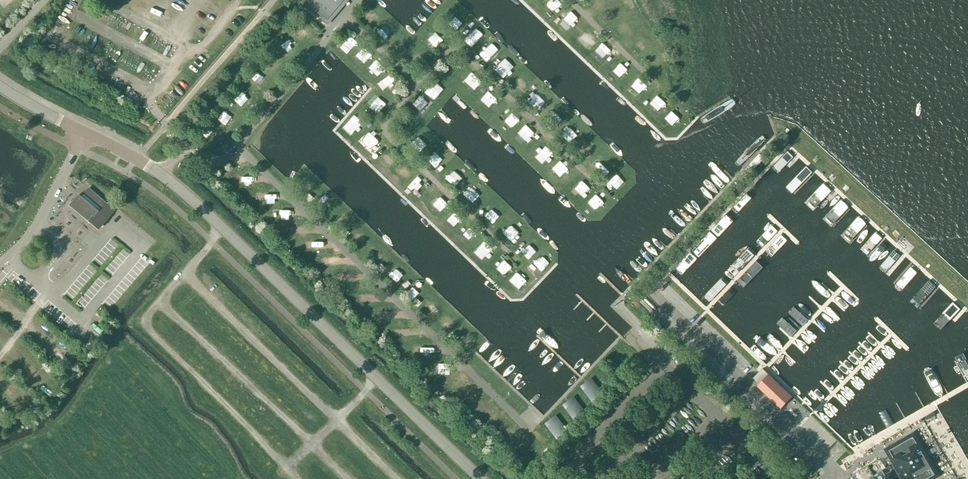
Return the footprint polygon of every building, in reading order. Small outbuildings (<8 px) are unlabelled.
[(344,0),(313,0),(314,11),(326,21),(344,0)] [(548,4),(555,12),(563,5),(558,0),(552,0),(548,4)] [(346,50),(354,38),(347,33),(339,45),(346,50)] [(464,79),(475,90),(483,82),(472,71),(464,79)] [(639,94),(646,86),(638,78),(630,86),(639,94)] [(435,80),(425,91),(434,99),(444,88),(435,80)] [(417,107),(425,96),(421,93),(413,105),(417,107)] [(659,95),(648,106),(656,115),(667,104),(659,95)] [(512,112),(504,121),(512,128),(520,119),(512,112)] [(351,134),(363,123),(355,114),(343,126),(351,134)] [(593,163),(602,172),(610,164),(602,155),(593,163)] [(610,183),(619,191),(627,183),(618,175),(610,183)] [(417,176),(408,186),(416,194),(426,184),(417,176)] [(114,211),(88,189),(80,198),(78,196),(69,206),(97,230),(114,211)] [(588,202),(596,210),(604,202),(596,194),(588,202)] [(446,218),(452,225),(459,218),(452,211),(446,218)] [(491,255),(495,251),(483,240),(479,245),(491,255)] [(780,409),(787,402),(792,397),(768,375),(762,369),(753,379),(759,385),(757,387),(780,409)] [(591,379),(580,388),(592,405),(604,396),(591,379)] [(573,398),(562,407),(574,424),(586,415),(573,398)] [(556,417),(545,426),(557,442),(568,433),(556,417)] [(887,451),(903,478),(931,478),(937,476),(913,435),(887,451)] [(890,475),(886,478),(882,471),(868,478),(893,478),(890,475)]
